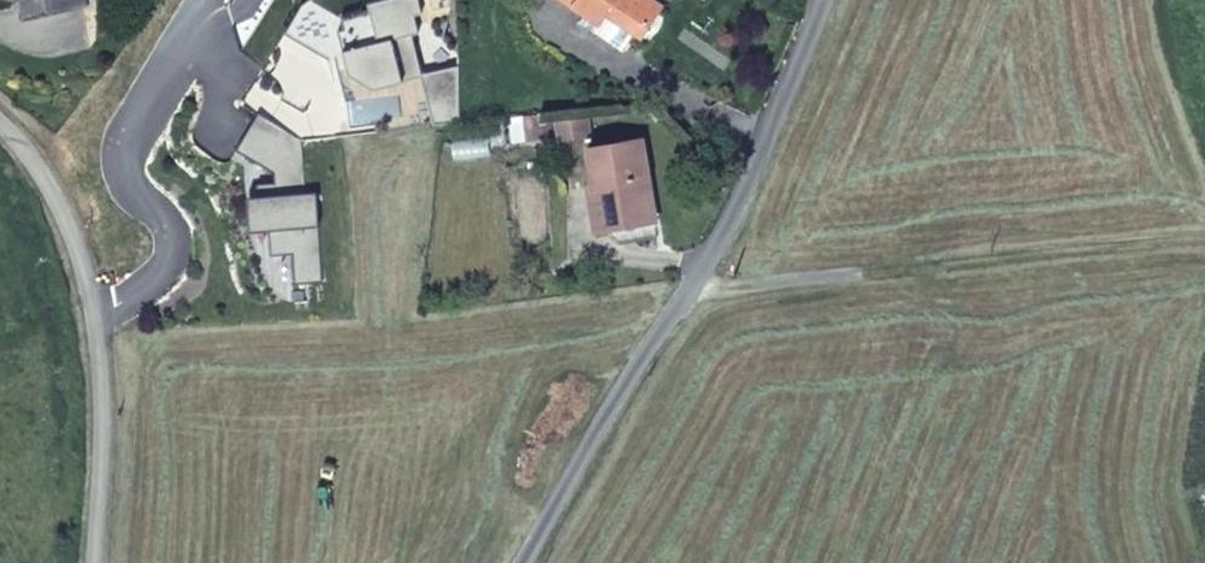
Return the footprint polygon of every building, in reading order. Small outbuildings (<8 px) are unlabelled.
[(612,9),(606,17),(617,26),(632,8),(658,29),(663,33),(688,4),(683,0),(601,0),(612,9)] [(632,8),(617,26),(644,47),(658,29),(632,8)] [(564,102),(542,105),(546,129),(568,125),(564,102)] [(663,126),(612,140),(619,173),(627,171),(636,216),(684,205),(663,126)] [(622,219),(636,216),(627,171),(619,173),(613,174),(622,219)]
